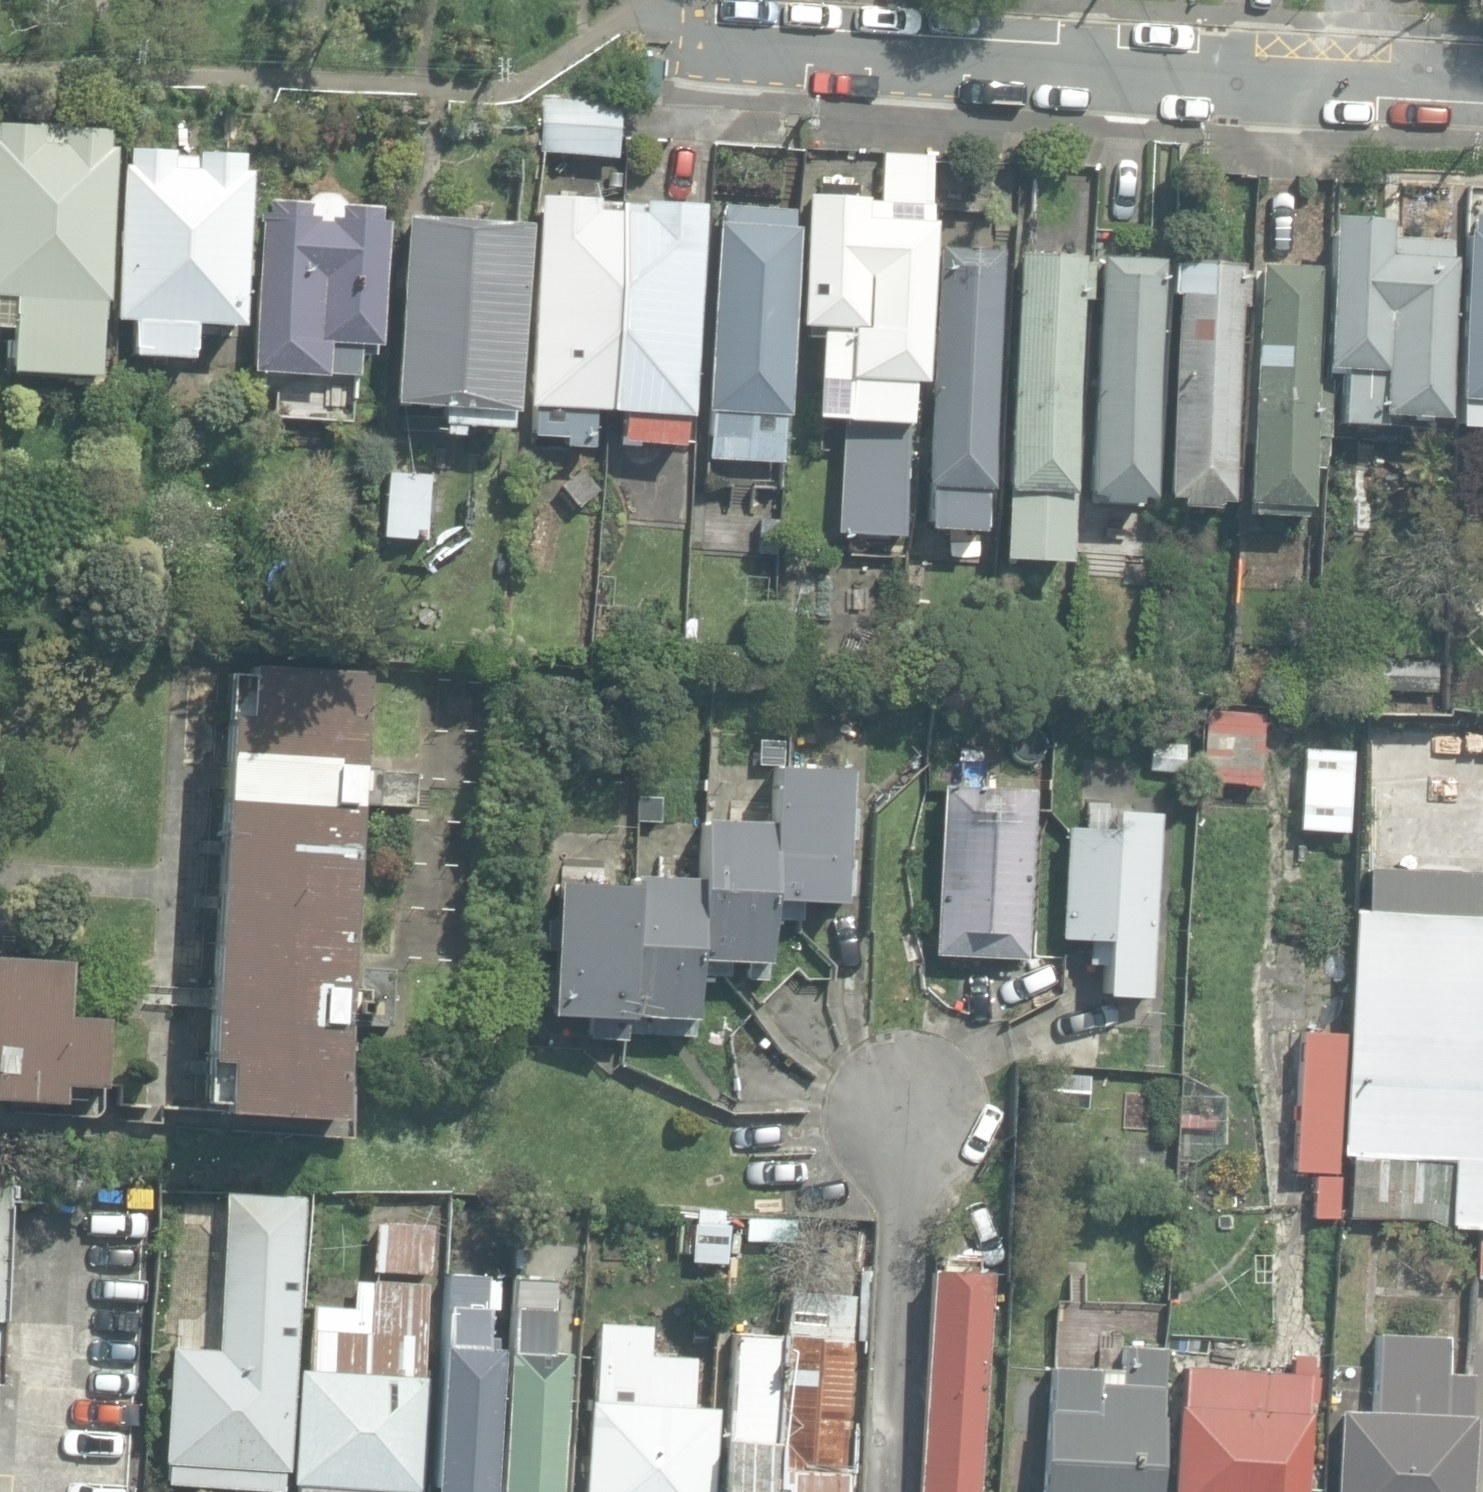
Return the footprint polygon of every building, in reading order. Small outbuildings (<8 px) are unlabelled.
[(536,148),(613,156),(619,99),(542,92),(536,148)] [(99,375),(103,301),(108,301),(116,147),(110,147),(111,129),(0,124),(0,325),(15,326),(13,371),(99,375)] [(132,354),(191,357),(193,323),(242,326),(250,171),(242,171),(243,155),(198,153),(198,156),(176,155),(176,150),(130,148),(129,164),(125,164),(117,321),(133,322),(132,354)] [(837,531),(901,535),(911,381),(920,382),(934,156),(881,153),(878,201),(868,200),(869,195),(857,194),(858,184),(819,182),(819,195),(807,194),(799,325),(821,327),(815,418),(844,419),(837,531)] [(253,371),(358,376),(358,355),(373,355),(373,345),(378,346),(389,220),(381,220),(380,208),(343,206),(335,196),(313,194),(304,202),(269,201),(268,210),(260,212),(259,221),(262,224),(253,371)] [(562,445),(590,447),(592,410),(604,411),(617,210),(598,208),(598,200),(541,196),(527,406),(534,407),(532,435),(562,437),(562,445)] [(620,438),(679,442),(681,416),(688,415),(702,205),(646,201),(646,212),(622,210),(608,411),(622,412),(620,438)] [(793,227),(794,209),(725,205),(724,224),(717,224),(706,412),(710,413),(707,459),(779,463),(782,415),(787,415),(797,227),(793,227)] [(1465,212),(1451,421),(1482,423),(1482,213),(1465,212)] [(440,424),(507,430),(524,225),(409,215),(392,403),(442,407),(440,424)] [(1340,423),(1379,425),(1380,414),(1447,418),(1455,257),(1450,256),(1451,240),(1389,237),(1390,221),(1331,218),(1324,367),(1343,368),(1340,423)] [(928,527),(982,529),(984,489),(989,489),(1000,251),(940,248),(928,527)] [(1091,300),(1093,263),(1081,263),(1081,256),(1017,252),(1000,559),(1066,562),(1081,299),(1091,300)] [(1098,501),(1140,503),(1140,498),(1150,498),(1162,260),(1102,257),(1090,494),(1098,494),(1098,501)] [(1178,505),(1216,507),(1216,502),(1230,501),(1240,264),(1175,261),(1173,293),(1177,293),(1168,497),(1179,498),(1178,505)] [(1250,513),(1303,515),(1304,505),(1310,505),(1314,423),(1326,423),(1328,382),(1313,382),(1318,267),(1259,264),(1248,502),(1251,503),(1250,513)] [(559,485),(577,508),(597,492),(579,469),(559,485)] [(382,536),(426,540),(433,475),(389,470),(382,536)] [(776,542),(777,507),(758,506),(756,542),(776,542)] [(224,1112),(336,1119),(364,674),(250,667),(246,718),(227,717),(205,1061),(228,1062),(224,1112)] [(1202,782),(1257,786),(1262,714),(1208,710),(1202,782)] [(781,767),(782,737),(722,734),(721,764),(781,767)] [(1182,772),(1183,741),(1149,740),(1149,771),(1182,772)] [(412,806),(415,771),(370,767),(367,802),(412,806)] [(842,904),(848,771),(771,767),(768,821),(700,818),(697,879),(631,876),(631,884),(557,881),(551,1012),(696,1019),(699,960),(770,963),(773,901),(842,904)] [(934,953),(1026,957),(1034,789),(942,785),(934,953)] [(1105,994),(1150,996),(1150,994),(1157,816),(1120,814),(1120,829),(1068,828),(1064,937),(1086,938),(1085,962),(1106,964),(1105,994)] [(1372,867),(1369,910),(1355,909),(1340,1154),(1345,1154),(1342,1212),(1450,1219),(1450,1227),(1482,1229),(1482,874),(1372,867)] [(69,961),(0,957),(0,1097),(62,1101),(64,1083),(104,1085),(108,1018),(66,1017),(69,961)] [(387,1028),(388,968),(355,967),(353,1027),(387,1028)] [(1294,1173),(1336,1175),(1342,1034),(1300,1032),(1294,1173)] [(4,1381),(14,1171),(0,1171),(0,1381),(4,1381)] [(1313,1218),(1337,1219),(1339,1178),(1314,1177),(1313,1218)] [(305,1197),(225,1192),(217,1351),(169,1348),(163,1462),(169,1462),(168,1486),(274,1491),(282,1491),(283,1470),(290,1471),(305,1197)] [(678,1293),(717,1295),(722,1220),(692,1218),(690,1252),(681,1252),(678,1293)] [(373,1270),(429,1274),(433,1226),(376,1222),(373,1270)] [(989,1273),(930,1270),(919,1491),(977,1491),(989,1273)] [(461,1491),(493,1491),(502,1348),(482,1346),(488,1274),(448,1271),(433,1490),(461,1491)] [(565,1351),(554,1350),(558,1280),(514,1276),(499,1491),(556,1491),(565,1351)] [(415,1489),(420,1489),(429,1283),(356,1280),(355,1306),(326,1305),(326,1302),(313,1302),(310,1368),(299,1368),(294,1481),(300,1482),(299,1491),(415,1491),(415,1489)] [(779,1335),(770,1482),(781,1483),(780,1491),(839,1491),(851,1296),(782,1292),(779,1335)] [(584,1491),(719,1491),(723,1406),(687,1404),(689,1357),(647,1355),(648,1341),(631,1340),(632,1324),(598,1322),(595,1401),(588,1400),(584,1491)] [(781,1483),(770,1482),(779,1335),(733,1332),(723,1491),(780,1491),(781,1483)] [(1445,1337),(1374,1334),(1373,1410),(1339,1410),(1337,1491),(1470,1491),(1472,1414),(1468,1414),(1469,1372),(1444,1370),(1445,1337)] [(1444,1370),(1469,1372),(1470,1341),(1445,1337),(1444,1370)] [(1164,1414),(1161,1414),(1165,1348),(1125,1345),(1124,1370),(1052,1366),(1049,1409),(1048,1409),(1044,1491),(1160,1491),(1164,1414)] [(1310,1422),(1310,1413),(1309,1413),(1309,1400),(1322,1400),(1324,1366),(1309,1366),(1309,1358),(1292,1358),(1292,1372),(1184,1366),(1182,1405),(1177,1405),(1172,1491),(1306,1491),(1310,1422)]
